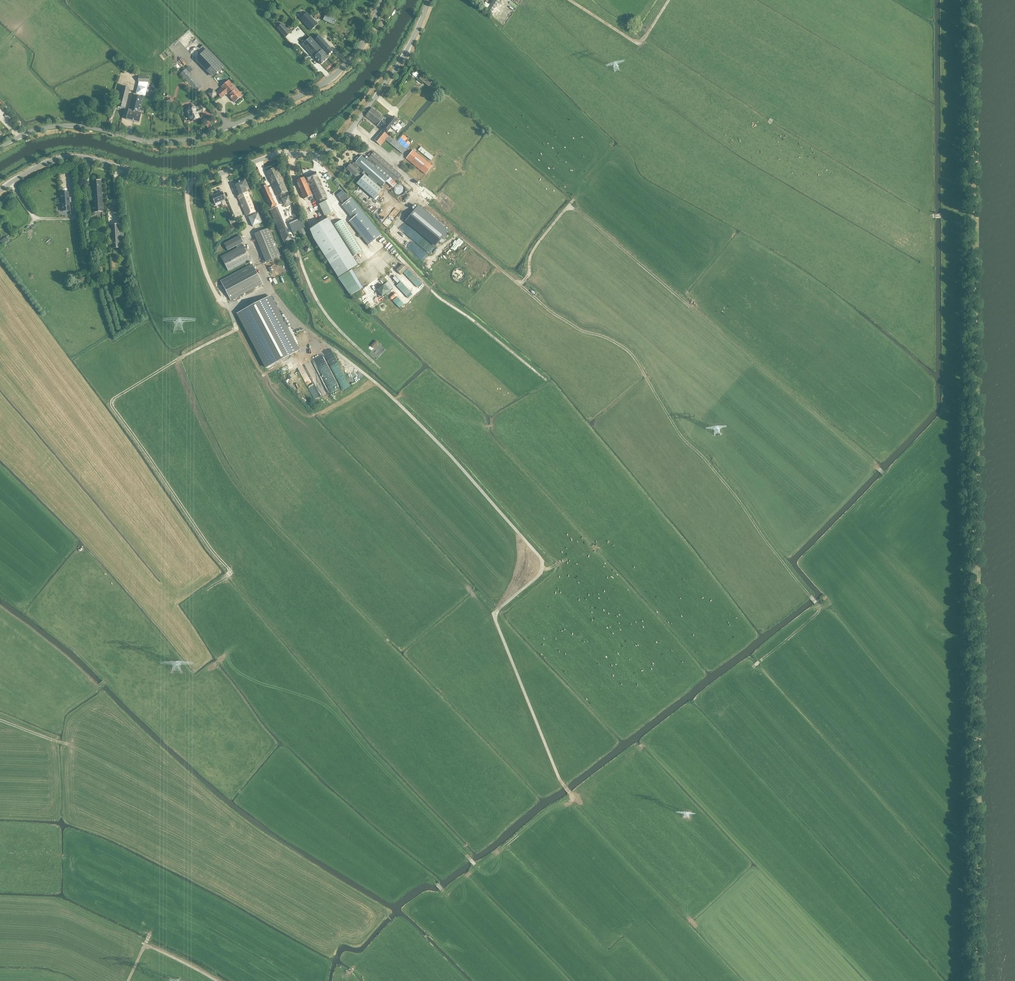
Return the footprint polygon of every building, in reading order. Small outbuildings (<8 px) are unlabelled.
[(493,0),(488,0),(484,6),(488,8),(493,0)] [(488,9),(492,12),(501,0),(494,0),(488,9)] [(311,31),(318,24),(307,12),(300,19),(311,31)] [(326,16),(324,21),(333,25),(335,20),(326,16)] [(290,33),(282,24),(277,28),(285,38),(290,33)] [(326,54),(327,53),(328,55),(333,50),(319,35),(314,40),(322,49),(321,50),(326,54)] [(322,49),(310,37),(302,45),(314,58),(315,57),(321,64),(329,57),(326,54),(321,50),(322,49)] [(213,76),(223,67),(206,49),(196,59),(213,76)] [(201,88),(186,69),(181,74),(196,92),(201,88)] [(419,78),(429,85),(431,82),(422,75),(419,78)] [(234,102),(242,96),(229,81),(221,87),(224,90),(222,92),(220,90),(217,93),(221,98),(227,94),(234,102)] [(117,106),(124,108),(129,88),(123,86),(121,92),(117,91),(116,95),(120,96),(117,106)] [(212,99),(217,94),(213,89),(208,94),(212,99)] [(139,112),(142,98),(133,95),(129,110),(127,119),(139,122),(141,113),(139,112)] [(197,113),(202,111),(203,112),(206,110),(201,104),(198,107),(195,108),(195,107),(194,105),(191,106),(191,109),(187,111),(186,111),(188,116),(189,115),(191,121),(199,118),(197,113)] [(372,107),(365,116),(373,122),(387,133),(392,127),(388,125),(388,126),(387,125),(386,126),(384,124),(383,123),(382,122),(386,118),(372,107)] [(388,125),(392,127),(398,120),(394,117),(390,121),(386,118),(382,122),(383,123),(384,124),(386,126),(387,125),(388,126),(388,125)] [(381,146),(389,136),(382,131),(374,140),(381,146)] [(421,146),(418,149),(431,160),(434,157),(421,146)] [(426,174),(432,166),(413,150),(406,158),(426,174)] [(382,186),(384,184),(389,179),(384,175),(386,174),(396,183),(402,176),(374,152),(367,160),(361,155),(354,163),(354,162),(351,165),(350,164),(346,169),(358,179),(361,176),(357,173),(358,171),(356,169),(359,166),(382,186)] [(289,192),(285,184),(276,167),(266,172),(277,197),(289,192)] [(326,201),(324,198),(326,197),(315,172),(309,174),(309,175),(306,176),(305,177),(308,184),(309,186),(311,186),(318,201),(319,200),(321,203),(320,204),(325,215),(333,211),(327,200),(326,201)] [(382,190),(375,184),(365,175),(357,184),(374,198),(382,190)] [(308,184),(305,177),(296,181),(304,199),(312,195),(308,186),(309,186),(308,184)] [(248,187),(247,184),(245,179),(233,184),(246,216),(256,211),(247,188),(248,187)] [(103,212),(101,184),(101,181),(92,181),(93,212),(103,212)] [(271,208),(276,206),(267,185),(261,188),(268,202),(271,208)] [(426,188),(421,195),(431,202),(436,194),(426,188)] [(68,192),(60,193),(62,211),(70,211),(68,192)] [(214,204),(226,199),(223,192),(211,196),(214,204)] [(286,206),(294,202),(290,193),(282,197),(283,199),(282,199),(286,206)] [(368,245),(381,235),(351,198),(342,206),(352,219),(349,221),(368,245)] [(375,216),(382,222),(394,207),(387,202),(375,216)] [(418,206),(408,217),(438,243),(448,231),(418,206)] [(284,243),(292,240),(290,236),(288,237),(275,208),(270,210),(284,243)] [(230,217),(229,218),(231,224),(236,222),(232,211),(228,213),(230,217)] [(262,222),(257,213),(248,217),(252,226),(262,222)] [(359,266),(353,256),(333,225),(329,218),(310,230),(340,277),(359,266)] [(333,225),(353,256),(361,251),(342,219),(333,225)] [(303,235),(306,233),(299,220),(294,222),(298,231),(300,230),(303,235)] [(112,248),(120,248),(119,225),(111,225),(112,248)] [(266,262),(280,256),(269,228),(255,234),(266,262)] [(402,244),(408,240),(408,239),(410,237),(405,231),(397,237),(402,244)] [(242,246),(241,243),(243,242),(240,235),(224,244),(227,251),(236,246),(237,248),(221,257),(228,271),(250,260),(242,246)] [(0,246),(9,239),(7,236),(0,241),(0,246)] [(403,263),(396,269),(401,274),(408,268),(403,263)] [(238,297),(263,284),(252,265),(224,280),(221,281),(231,301),(238,297)] [(408,268),(404,272),(417,287),(422,283),(408,268)] [(377,289),(382,296),(393,288),(388,281),(377,289)] [(401,281),(397,285),(406,296),(411,292),(401,281)] [(256,340),(270,366),(296,352),(281,323),(268,299),(245,311),(242,313),(243,316),(256,340)] [(323,352),(341,390),(350,386),(332,348),(323,352)]
